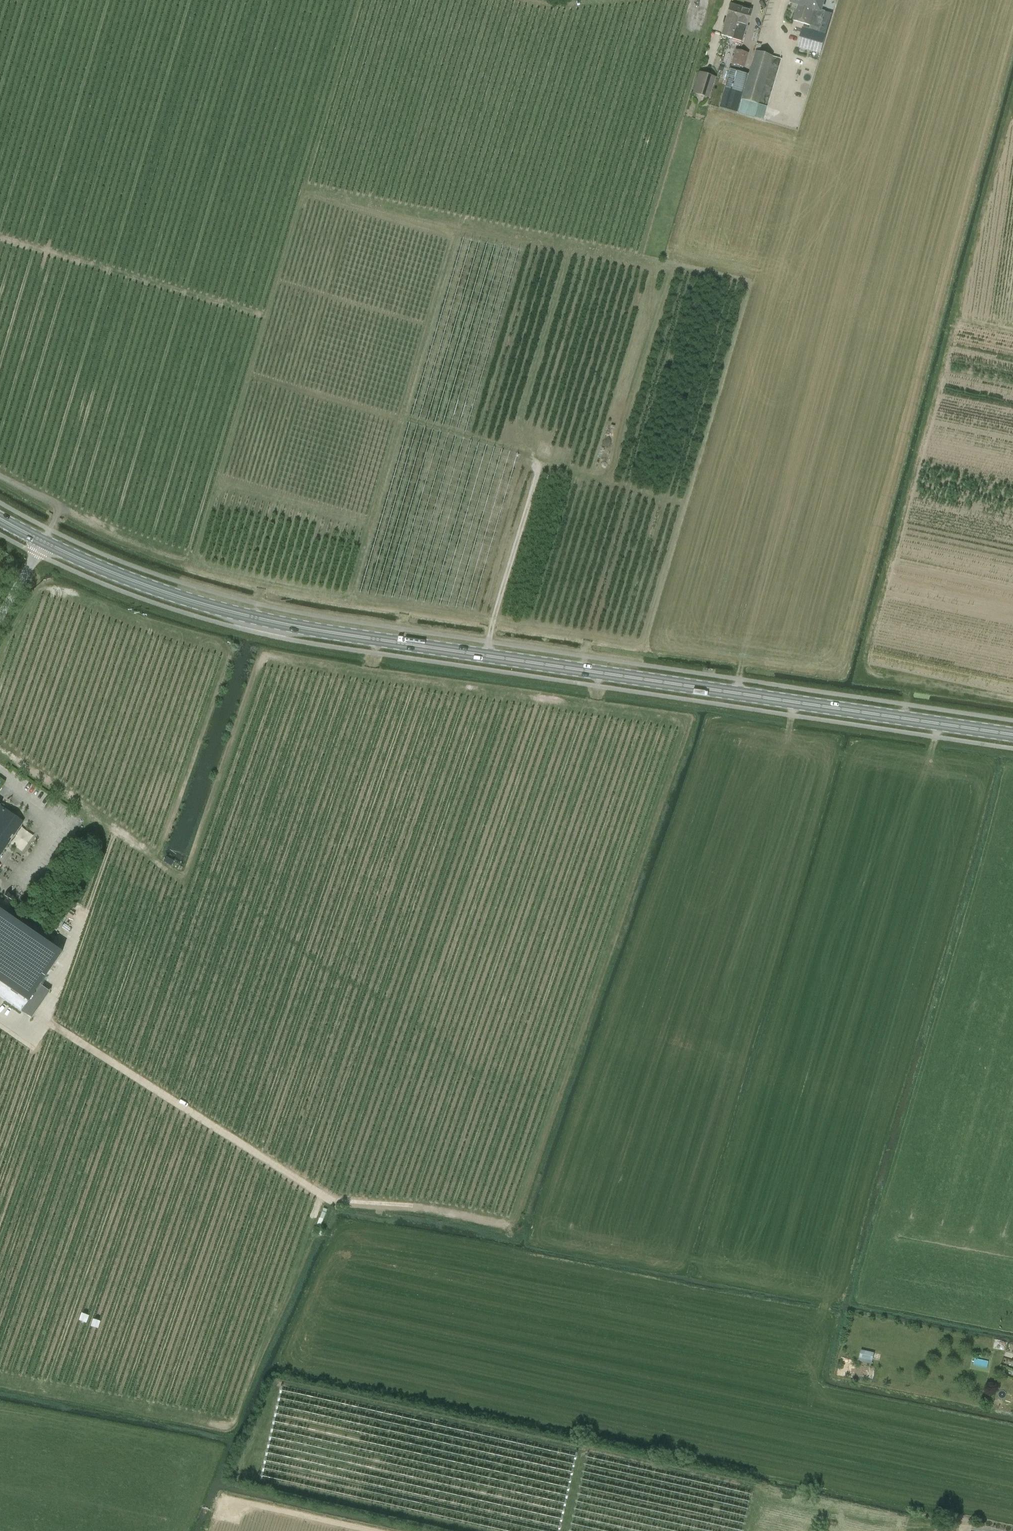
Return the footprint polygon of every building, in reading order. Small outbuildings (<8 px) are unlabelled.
[(804,24),(811,0),(794,0),(793,3),(791,9),(796,11),(793,21),(804,24)] [(800,38),(797,48),(819,55),(824,38),(825,36),(818,34),(825,12),(819,11),(823,0),(811,0),(804,24),(815,27),(813,32),(802,29),(800,38)] [(721,36),(733,39),(742,5),(730,2),(721,36)] [(750,8),(742,5),(733,39),(741,41),(742,38),(750,8)] [(781,59),(755,52),(748,74),(740,71),(741,67),(743,67),(744,68),(749,53),(735,49),(731,63),(732,64),(719,108),(737,112),(740,100),(741,100),(738,113),(763,121),(767,107),(781,59)] [(715,77),(698,72),(692,93),(709,98),(715,77)] [(21,821),(0,807),(0,851),(21,821)] [(29,1001),(63,952),(0,909),(0,981),(29,1001)] [(873,1360),(875,1352),(861,1349),(859,1357),(873,1360)]
